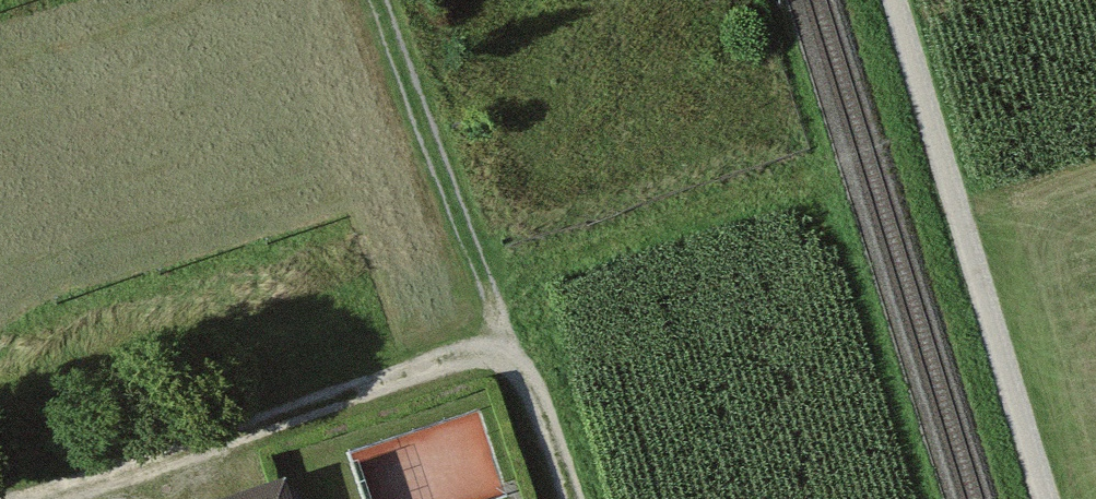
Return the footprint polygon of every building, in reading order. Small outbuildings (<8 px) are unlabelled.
[(251,498),(288,498),(284,488),(251,498)]
